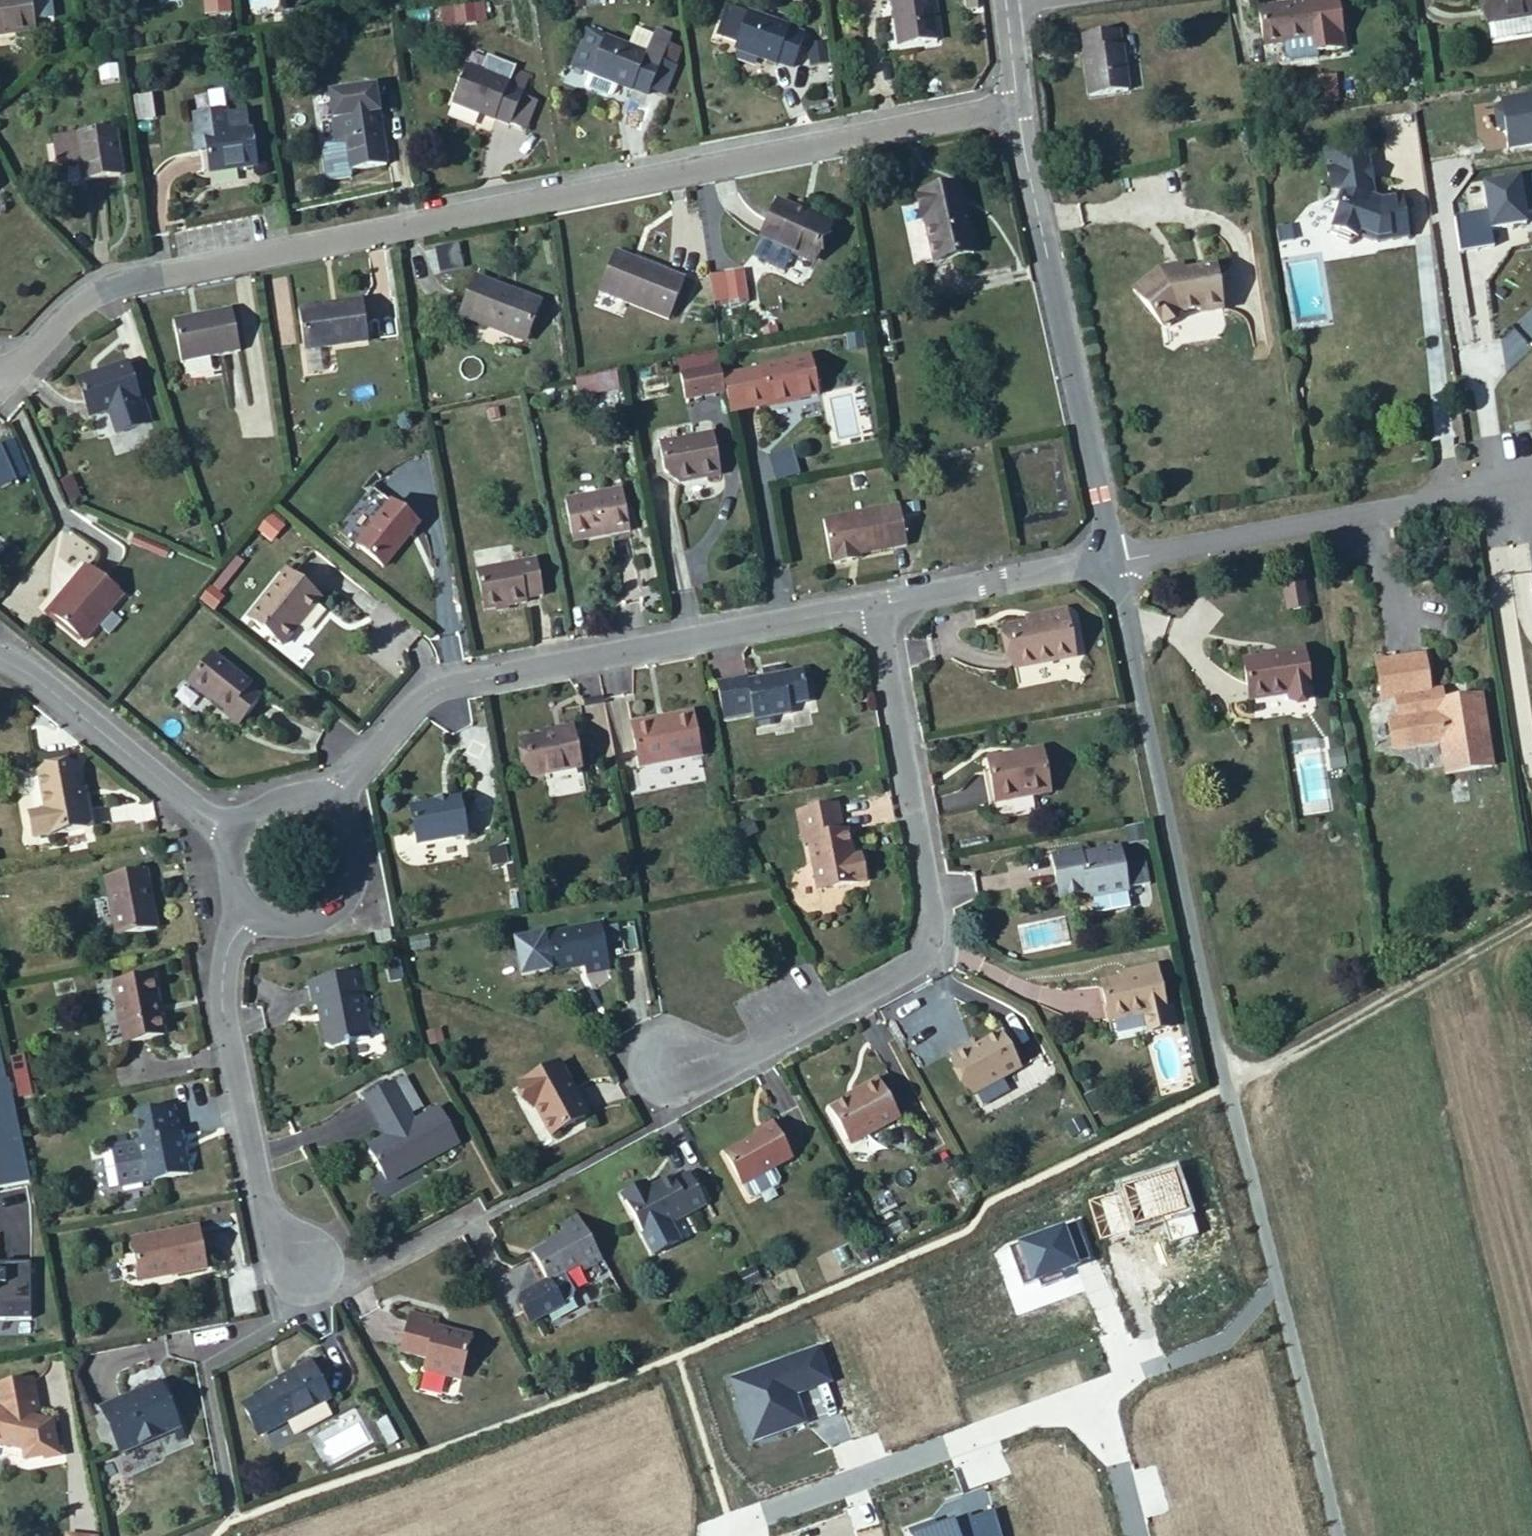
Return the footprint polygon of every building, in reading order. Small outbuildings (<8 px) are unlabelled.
[(31,0),(0,0),(0,31),(16,28),(16,31),(35,29),(31,0)] [(901,46),(937,41),(930,0),(893,0),(893,2),(892,2),(895,20),(897,20),(901,46)] [(1336,0),(1317,0),(1259,9),(1264,46),(1314,38),(1316,52),(1343,47),(1336,0)] [(1492,39),(1517,35),(1514,18),(1531,15),(1531,0),(1486,0),(1492,39)] [(450,21),(486,21),(486,3),(450,4),(450,21)] [(788,27),(746,12),(733,46),(759,55),(758,57),(775,64),(776,62),(791,67),(802,37),(786,32),(788,27)] [(1517,35),(1531,32),(1531,15),(1514,18),(1517,35)] [(627,46),(646,54),(653,35),(635,27),(627,46)] [(786,32),(802,37),(804,33),(788,27),(786,32)] [(661,61),(671,36),(655,30),(653,35),(646,54),(627,46),(586,30),(572,65),(590,73),(584,86),(607,95),(613,94),(617,84),(632,90),(632,89),(648,94),(650,89),(661,61)] [(1128,91),(1121,46),(1116,47),(1114,30),(1083,35),(1090,96),(1128,91)] [(675,67),(661,61),(650,89),(664,94),(675,67)] [(533,101),(521,96),(530,76),(515,69),(509,84),(467,66),(454,100),(480,110),(479,112),(496,118),(496,117),(527,130),(536,107),(533,101)] [(1332,75),(1309,78),(1312,99),(1335,95),(1332,75)] [(386,165),(375,91),(349,95),(353,116),(332,119),(335,143),(326,144),(322,148),(322,149),(326,175),(330,178),(352,175),(351,169),(386,165)] [(1508,148),(1531,144),(1531,95),(1500,100),(1501,104),(1494,110),(1497,129),(1505,132),(1508,148)] [(134,98),(137,119),(152,117),(149,96),(134,98)] [(206,142),(209,168),(238,164),(238,167),(257,164),(252,126),(249,126),(247,108),(227,111),(226,108),(194,113),(197,133),(194,133),(195,144),(206,142)] [(120,175),(113,128),(57,136),(61,165),(81,162),(84,181),(120,175)] [(1407,237),(1401,195),(1381,199),(1374,196),(1366,149),(1341,153),(1325,156),(1331,191),(1340,190),(1340,192),(1337,203),(1341,205),(1329,232),(1351,241),(1357,238),(1358,235),(1376,242),(1407,237)] [(1455,218),(1460,252),(1494,247),(1491,230),(1526,224),(1525,214),(1531,213),(1531,178),(1484,185),(1488,213),(1455,218)] [(963,206),(958,185),(953,186),(958,208),(963,206)] [(969,234),(963,206),(958,208),(953,186),(920,193),(920,197),(925,217),(928,232),(912,236),(919,266),(974,252),(969,234)] [(921,218),(925,217),(920,197),(916,198),(921,218)] [(810,261),(828,225),(808,216),(777,202),(759,238),(810,261)] [(808,216),(828,225),(830,221),(810,212),(808,216)] [(969,234),(974,252),(978,251),(974,233),(969,234)] [(668,319),(684,279),(615,251),(599,291),(668,319)] [(1222,309),(1215,266),(1171,273),(1159,268),(1133,290),(1161,326),(1169,327),(1177,320),(1178,312),(1201,309),(1201,312),(1222,309)] [(747,298),(743,272),(725,274),(729,300),(747,298)] [(525,341),(539,304),(508,293),(510,290),(475,277),(460,316),(525,341)] [(368,341),(363,301),(299,310),(304,350),(368,341)] [(240,351),(232,309),(173,320),(182,363),(240,351)] [(818,395),(810,357),(760,367),(761,369),(730,376),(738,410),(768,403),(769,405),(818,395)] [(140,400),(128,363),(108,370),(108,372),(95,376),(94,375),(78,380),(90,416),(140,400)] [(726,393),(720,365),(681,374),(686,402),(726,393)] [(731,411),(738,410),(730,376),(723,377),(731,411)] [(720,473),(713,434),(659,444),(664,472),(678,481),(720,473)] [(82,499),(72,476),(61,481),(71,504),(82,499)] [(383,567),(419,523),(371,486),(337,529),(383,567)] [(629,531),(622,489),(565,500),(573,542),(629,531)] [(906,544),(899,505),(823,519),(830,559),(833,558),(834,563),(851,560),(850,555),(857,553),(906,544)] [(543,596),(536,560),(476,571),(483,610),(526,602),(525,598),(543,596)] [(83,641),(122,593),(90,567),(69,592),(70,593),(52,615),(83,641)] [(282,644),(320,598),(287,571),(248,618),(282,644)] [(1301,580),(1284,582),(1288,609),(1306,606),(1301,580)] [(223,596),(211,587),(202,599),(214,608),(223,596)] [(1074,656),(1065,611),(1044,615),(1045,620),(1027,624),(1007,628),(1015,668),(1074,656)] [(1045,620),(1044,615),(1026,619),(1027,624),(1045,620)] [(1249,699),(1288,693),(1290,701),(1310,698),(1303,648),(1281,651),(1282,655),(1244,660),(1249,699)] [(239,725),(261,697),(248,688),(250,686),(210,654),(188,683),(204,696),(205,694),(228,713),(226,715),(239,725)] [(1492,766),(1481,695),(1443,701),(1441,690),(1429,692),(1423,655),(1375,662),(1380,695),(1399,692),(1399,695),(1395,696),(1395,698),(1398,717),(1388,718),(1393,748),(1440,741),(1445,773),(1492,766)] [(808,701),(802,671),(783,674),(781,665),(761,669),(763,678),(747,680),(746,677),(716,683),(723,718),(752,712),(754,728),(773,724),(771,717),(790,713),(789,705),(808,701)] [(1381,700),(1395,698),(1395,696),(1399,695),(1399,692),(1380,695),(1381,700)] [(700,755),(692,713),(631,724),(639,767),(700,755)] [(543,735),(573,730),(572,726),(543,731),(543,735)] [(580,767),(573,730),(543,735),(524,739),(531,777),(580,767)] [(1050,791),(1042,749),(1022,753),(1023,757),(988,764),(987,760),(995,802),(1050,791)] [(1022,753),(987,760),(988,764),(1023,757),(1022,753)] [(39,774),(46,810),(30,813),(35,837),(89,826),(76,766),(39,774)] [(81,789),(89,826),(94,825),(87,788),(81,789)] [(466,834),(459,797),(410,807),(417,843),(466,834)] [(852,857),(847,830),(842,831),(837,804),(802,810),(808,840),(817,890),(865,881),(860,855),(852,857)] [(808,840),(802,810),(796,812),(802,841),(808,840)] [(1127,891),(1119,847),(1080,854),(1080,850),(1052,855),(1060,897),(1087,892),(1088,894),(1091,897),(1092,897),(1095,914),(1129,908),(1126,891),(1127,891)] [(1148,861),(1131,863),(1133,887),(1150,885),(1148,861)] [(157,928),(146,869),(104,877),(116,937),(157,928)] [(607,960),(641,953),(635,919),(601,925),(601,924),(549,934),(550,938),(544,939),(543,935),(515,941),(521,975),(550,970),(549,963),(554,962),(556,971),(584,965),(586,973),(609,968),(607,960)] [(391,940),(389,929),(375,932),(377,942),(391,940)] [(1165,1008),(1156,967),(1119,975),(1120,977),(1099,982),(1108,1021),(1143,1013),(1148,1032),(1174,1024),(1170,1007),(1165,1008)] [(369,1038),(361,997),(365,996),(360,971),(309,980),(314,1006),(318,1005),(325,1044),(331,1048),(348,1046),(348,1042),(369,1038)] [(164,1034),(153,976),(114,983),(125,1042),(164,1034)] [(1040,1054),(1019,1066),(1000,1033),(974,1047),(954,1058),(973,1093),(1006,1075),(1017,1095),(1052,1075),(1040,1054)] [(952,1055),(954,1058),(974,1047),(972,1044),(952,1055)] [(587,1116),(558,1063),(519,1085),(531,1108),(536,1106),(552,1135),(587,1116)] [(457,1142),(439,1107),(407,1124),(402,1116),(420,1107),(403,1076),(366,1098),(383,1129),(385,1128),(390,1135),(368,1147),(388,1182),(457,1142)] [(849,1100),(880,1084),(878,1081),(848,1097),(849,1100)] [(898,1117),(880,1084),(849,1100),(831,1109),(850,1144),(898,1117)] [(137,1115),(142,1141),(113,1148),(121,1187),(190,1173),(182,1134),(179,1134),(173,1107),(137,1115)] [(791,1157),(772,1123),(763,1128),(764,1131),(756,1136),(725,1153),(742,1184),(791,1157)] [(764,1131),(763,1128),(754,1132),(756,1136),(764,1131)] [(644,1237),(705,1204),(689,1173),(675,1181),(673,1176),(649,1189),(644,1181),(621,1194),(644,1237)] [(584,1271),(603,1261),(578,1216),(559,1226),(565,1236),(533,1254),(548,1282),(580,1265),(584,1271)] [(206,1269),(198,1227),(132,1240),(140,1281),(206,1269)] [(31,1263),(0,1263),(0,1320),(31,1320),(31,1263)] [(461,1376),(471,1336),(436,1327),(438,1320),(410,1313),(400,1352),(427,1358),(424,1371),(446,1377),(447,1373),(461,1376)] [(329,1398),(310,1362),(295,1370),(296,1373),(280,1382),(263,1391),(265,1393),(242,1405),(257,1433),(280,1422),(281,1424),(329,1398)] [(296,1373),(295,1370),(279,1379),(280,1382),(296,1373)] [(51,1421),(40,1419),(31,1377),(0,1384),(0,1443),(23,1448),(25,1459),(43,1457),(47,1451),(56,1448),(51,1421)] [(177,1428),(158,1383),(141,1391),(142,1393),(125,1400),(124,1397),(102,1406),(122,1452),(177,1428)] [(258,1436),(281,1424),(280,1422),(257,1433),(258,1436)] [(57,1455),(56,1448),(47,1451),(43,1457),(57,1455)]
